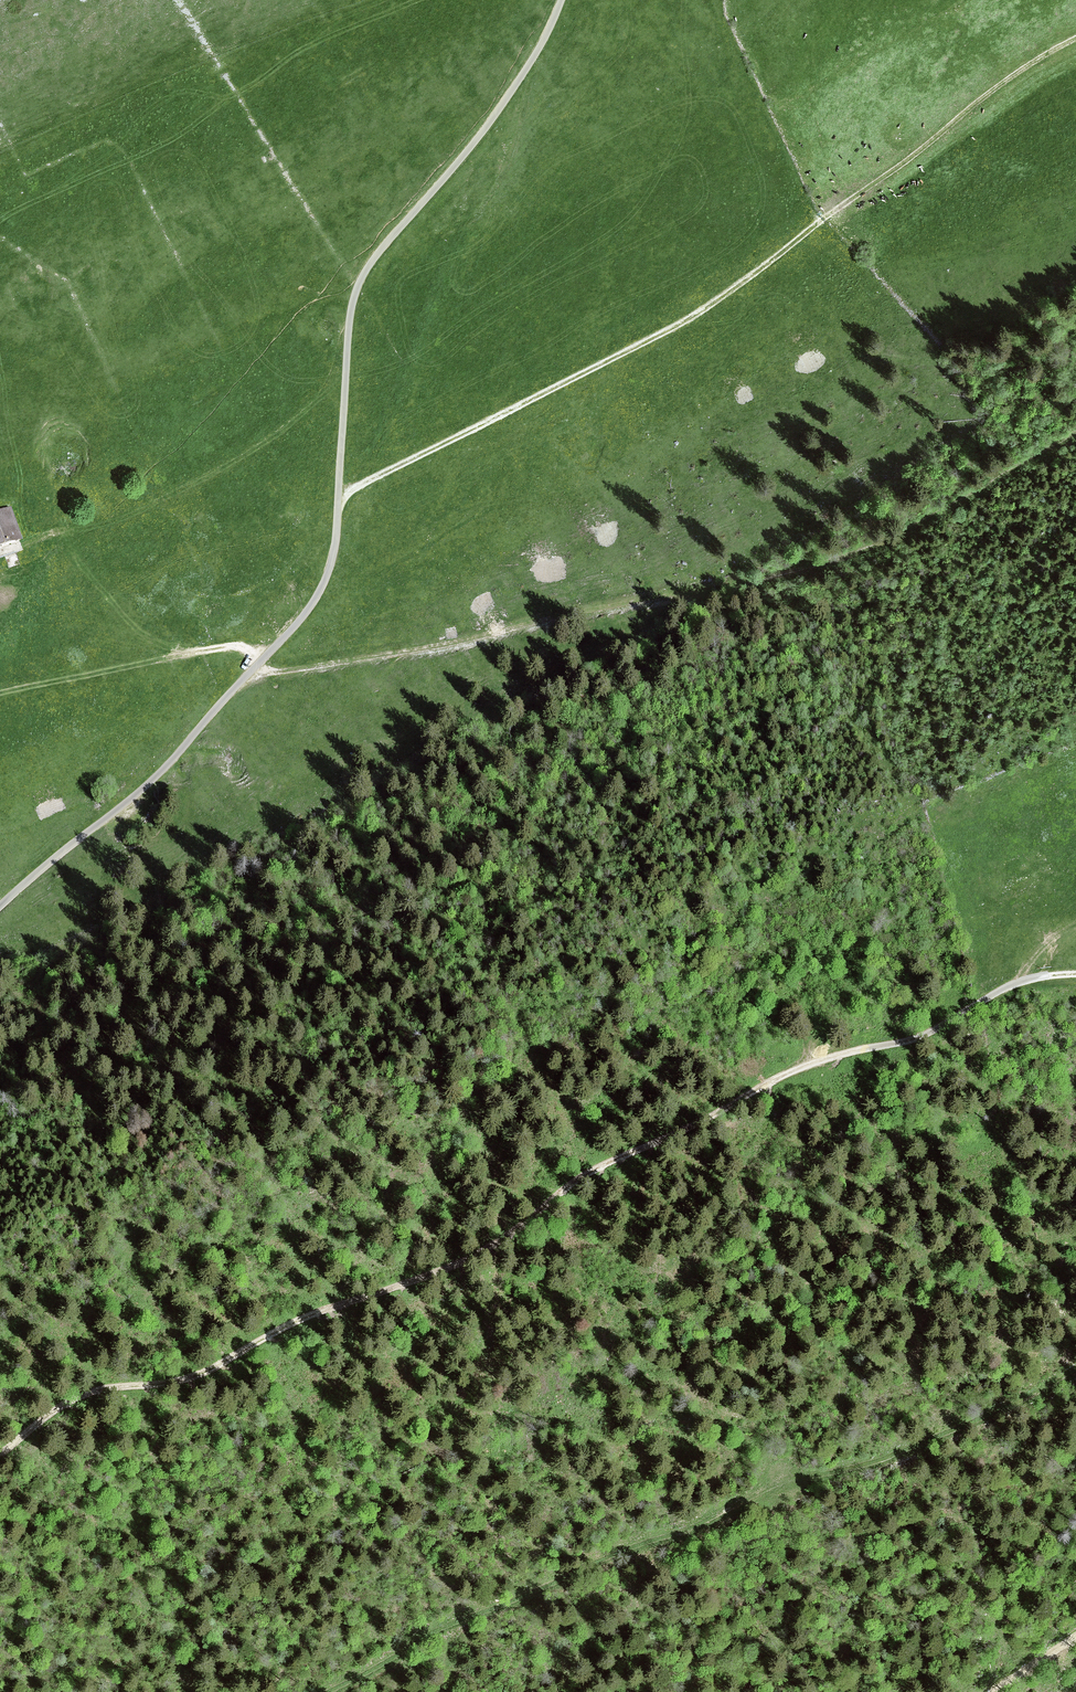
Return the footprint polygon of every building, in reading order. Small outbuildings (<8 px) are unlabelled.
[(0,513),(0,551),(22,543),(9,509),(0,513)]
